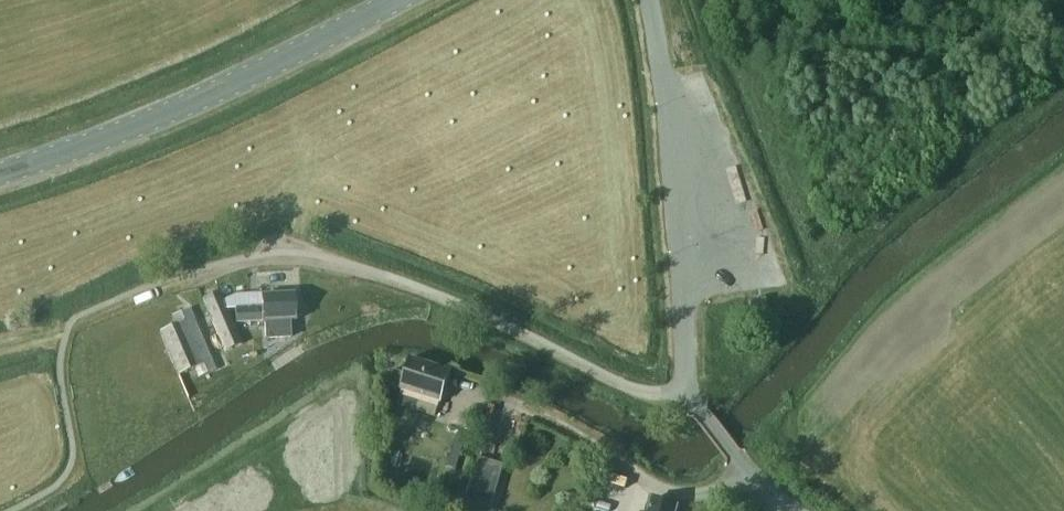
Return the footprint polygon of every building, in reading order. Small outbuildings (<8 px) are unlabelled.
[(268,270),(270,290),(292,289),(290,269),(268,270)] [(224,300),(221,292),(206,298),(212,313),(234,369),(250,363),(234,323),(297,320),(296,293),(261,295),(234,295),(224,300)] [(769,311),(766,298),(751,300),(753,314),(769,311)] [(239,382),(212,313),(194,320),(190,307),(171,315),(174,325),(159,331),(191,404),(239,382)] [(411,359),(406,374),(393,370),(388,386),(401,390),(396,405),(434,418),(439,402),(441,403),(451,372),(411,359)] [(456,471),(467,436),(458,433),(447,468),(456,471)] [(479,458),(464,508),(473,510),(490,510),(504,465),(479,458)] [(677,507),(652,500),(649,510),(676,510),(677,507)]
